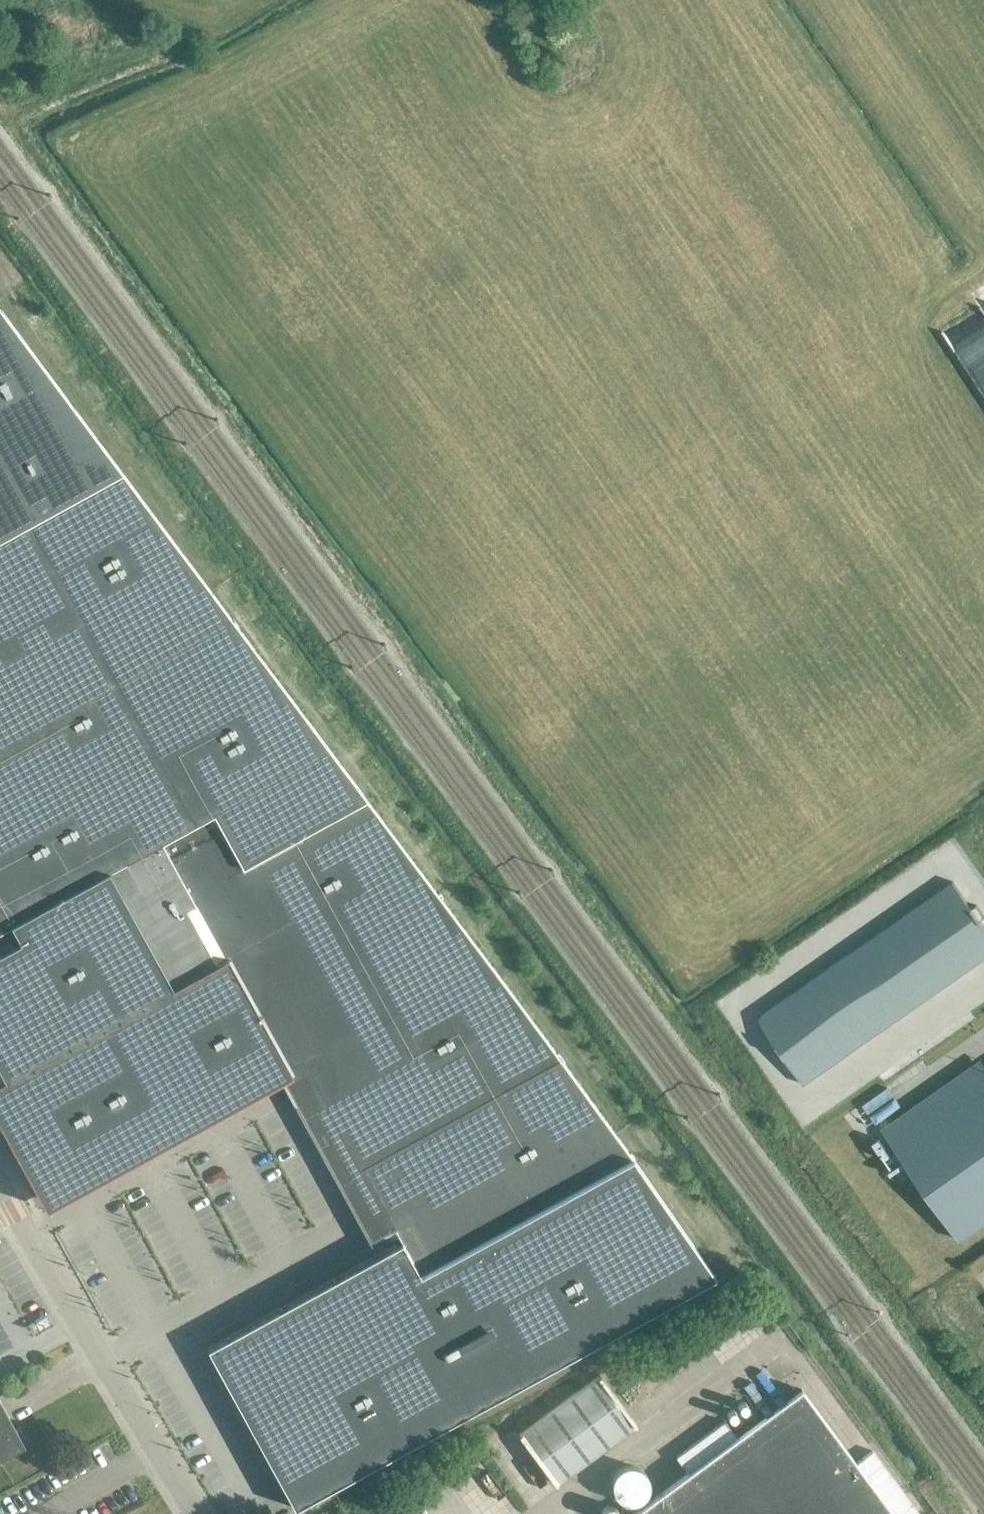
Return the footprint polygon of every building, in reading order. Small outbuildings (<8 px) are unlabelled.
[(41,1164),(41,1165),(43,1167),(45,1170),(47,1172),(50,1175),(53,1177),(55,1178),(58,1179),(60,1180),(62,1180),(64,1181),(66,1181),(68,1181),(70,1181),(72,1181),(74,1181),(76,1181),(77,1181),(79,1180),(80,1180),(82,1179),(83,1179),(84,1179),(84,1178),(85,1178),(86,1178),(86,1177),(87,1177),(89,1176),(177,1127),(278,1071),(372,1242),(396,1229),(402,1240),(378,1253),(208,1346),(295,1506),(331,1486),(716,1275),(636,1154),(0,311),(0,1089),(41,1164)] [(756,1017),(803,1084),(983,957),(983,927),(979,920),(983,917),(983,916),(976,905),(972,908),(953,881),(756,1017)] [(890,1141),(958,1238),(983,1220),(983,1075),(890,1141)] [(515,1439),(552,1487),(632,1426),(595,1377),(515,1439)] [(632,1513),(915,1513),(867,1449),(851,1462),(795,1389),(732,1438),(720,1422),(672,1459),(684,1474),(632,1513)] [(25,1444),(0,1398),(0,1458),(25,1444)] [(628,1466),(623,1467),(617,1470),(613,1474),(610,1481),(610,1487),(612,1493),(614,1497),(619,1501),(625,1503),(632,1503),(638,1501),(643,1497),(646,1492),(647,1487),(647,1480),(644,1474),(640,1469),(634,1467),(628,1466)]
